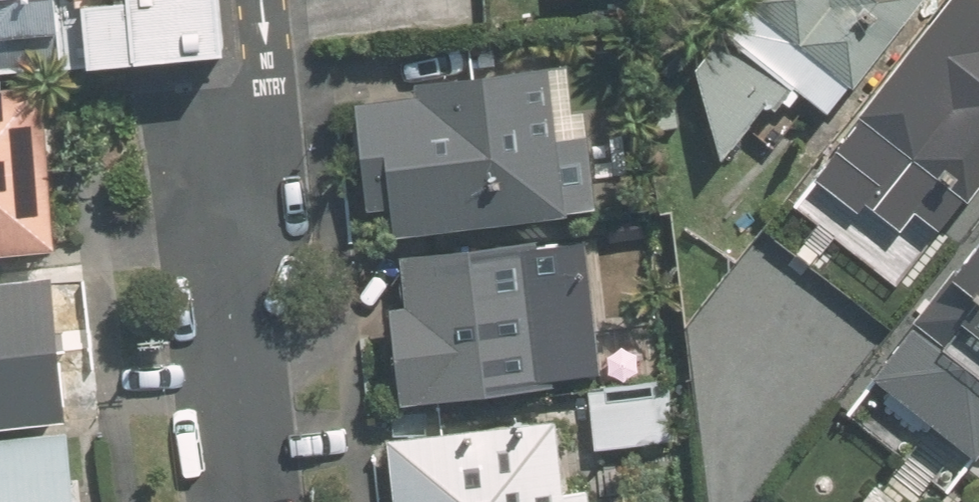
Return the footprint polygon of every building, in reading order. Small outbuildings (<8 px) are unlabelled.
[(61,75),(225,59),(219,0),(0,0),(0,80),(61,75)] [(693,64),(718,150),(751,110),(764,94),(773,101),(790,79),(822,105),(846,74),(849,77),(910,0),(744,0),(693,64)] [(978,173),(978,0),(945,0),(859,110),(862,113),(815,171),(859,208),(864,200),(896,225),(912,206),(938,225),(978,173)] [(385,198),(389,229),(560,210),(560,205),(592,201),(584,129),(553,133),(546,63),(413,77),(416,89),(351,95),(362,200),(385,198)] [(48,247),(36,84),(0,86),(0,251),(48,247)] [(978,365),(978,225),(911,311),(917,315),(978,365)] [(871,346),(933,268),(886,230),(824,308),(871,346)] [(386,303),(397,396),(577,376),(566,276),(539,279),(534,236),(397,251),(403,300),(386,303)] [(57,412),(41,273),(0,277),(0,418),(57,412)] [(917,315),(880,363),(977,439),(978,436),(978,365),(917,315)] [(605,341),(609,375),(663,368),(660,334),(605,341)] [(758,361),(753,361),(748,361),(744,362),(739,365),(734,368),(730,371),(728,375),(725,380),(724,386),(724,390),(724,395),(726,401),(727,405),(731,410),(734,413),(739,416),(743,417),(749,419),(753,419),(758,419),(763,418),(768,415),(771,412),(775,409),(779,405),(781,400),(782,396),(782,390),(781,385),(780,381),(778,375),(776,372),(772,367),(767,364),(763,363),(758,361)] [(668,377),(590,386),(596,446),(674,437),(668,377)] [(550,415),(382,434),(389,501),(586,501),(584,485),(558,488),(550,415)] [(61,427),(0,433),(0,501),(69,501),(61,427)] [(881,480),(863,501),(907,501),(881,480)]
